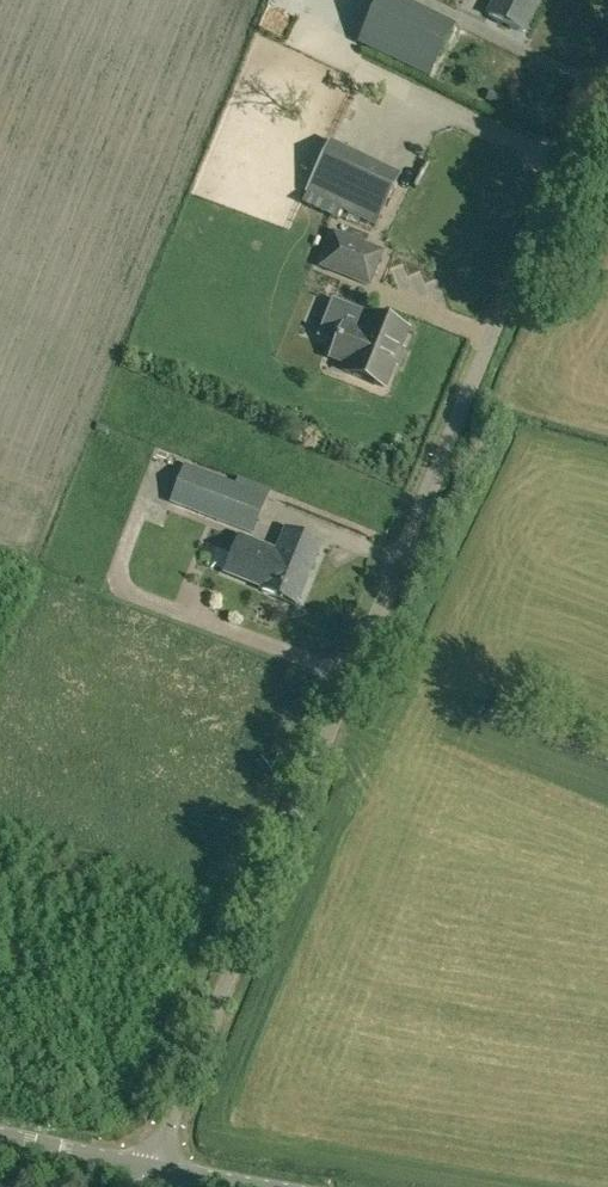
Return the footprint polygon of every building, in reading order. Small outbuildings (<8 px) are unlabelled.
[(457,24),(408,0),(378,0),(358,42),(430,78),(457,24)] [(489,14),(524,31),(539,0),(495,0),(489,14)] [(489,88),(485,98),(497,104),(502,94),(489,88)] [(329,148),(314,141),(294,183),(308,190),(302,202),(336,219),(342,207),(375,222),(396,178),(330,146),(329,148)] [(321,265),(368,284),(381,252),(333,234),(321,265)] [(336,344),(334,348),(331,357),(349,363),(346,372),(383,387),(406,330),(368,315),(333,301),(319,337),(336,344)] [(253,535),(268,495),(184,462),(169,504),(253,535)] [(224,571),(262,586),(261,590),(296,604),(320,542),(285,528),(276,551),(238,536),(224,571)]
